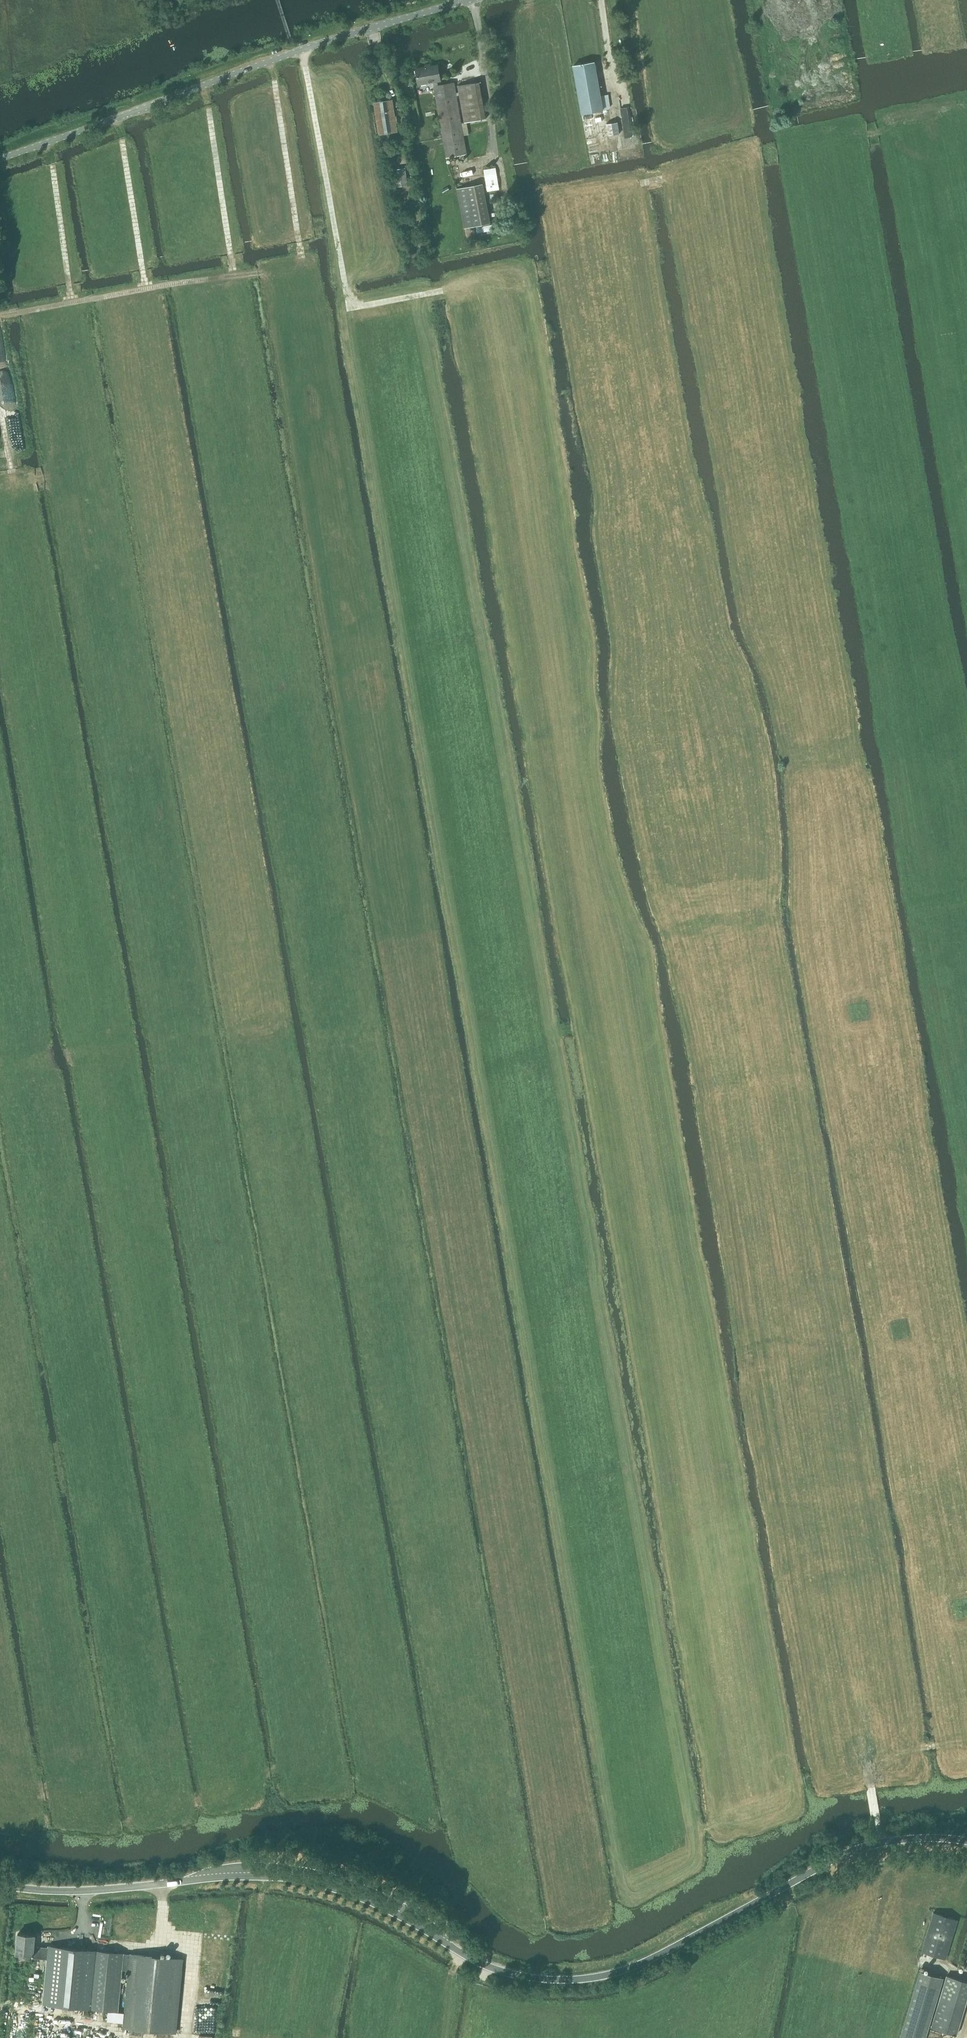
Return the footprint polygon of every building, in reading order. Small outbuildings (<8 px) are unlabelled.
[(594,62),(574,66),(582,114),(604,110),(603,109),(611,107),(609,95),(600,96),(596,72),(594,62)] [(433,84),(438,83),(438,82),(441,82),(438,65),(415,68),(418,86),(433,83),(433,84)] [(479,82),(458,86),(465,123),(486,119),(479,82)] [(446,158),(467,155),(454,83),(438,86),(438,83),(433,84),(446,158)] [(381,135),(396,133),(391,101),(377,104),(381,135)] [(405,168),(392,170),(395,188),(408,186),(405,168)] [(496,168),(484,170),(487,192),(500,190),(496,168)] [(457,189),(464,228),(490,224),(483,184),(457,189)] [(946,1960),(958,1919),(934,1912),(921,1952),(946,1960)] [(34,1946),(36,1935),(19,1933),(17,1953),(33,1955),(33,1958),(48,1959),(43,2004),(118,2011),(122,1970),(130,1970),(124,2028),(176,2033),(183,1959),(131,1954),(131,1955),(124,1954),(49,1946),(49,1947),(34,1946)] [(944,1977),(920,1970),(900,2037),(925,2037),(944,1977)]
